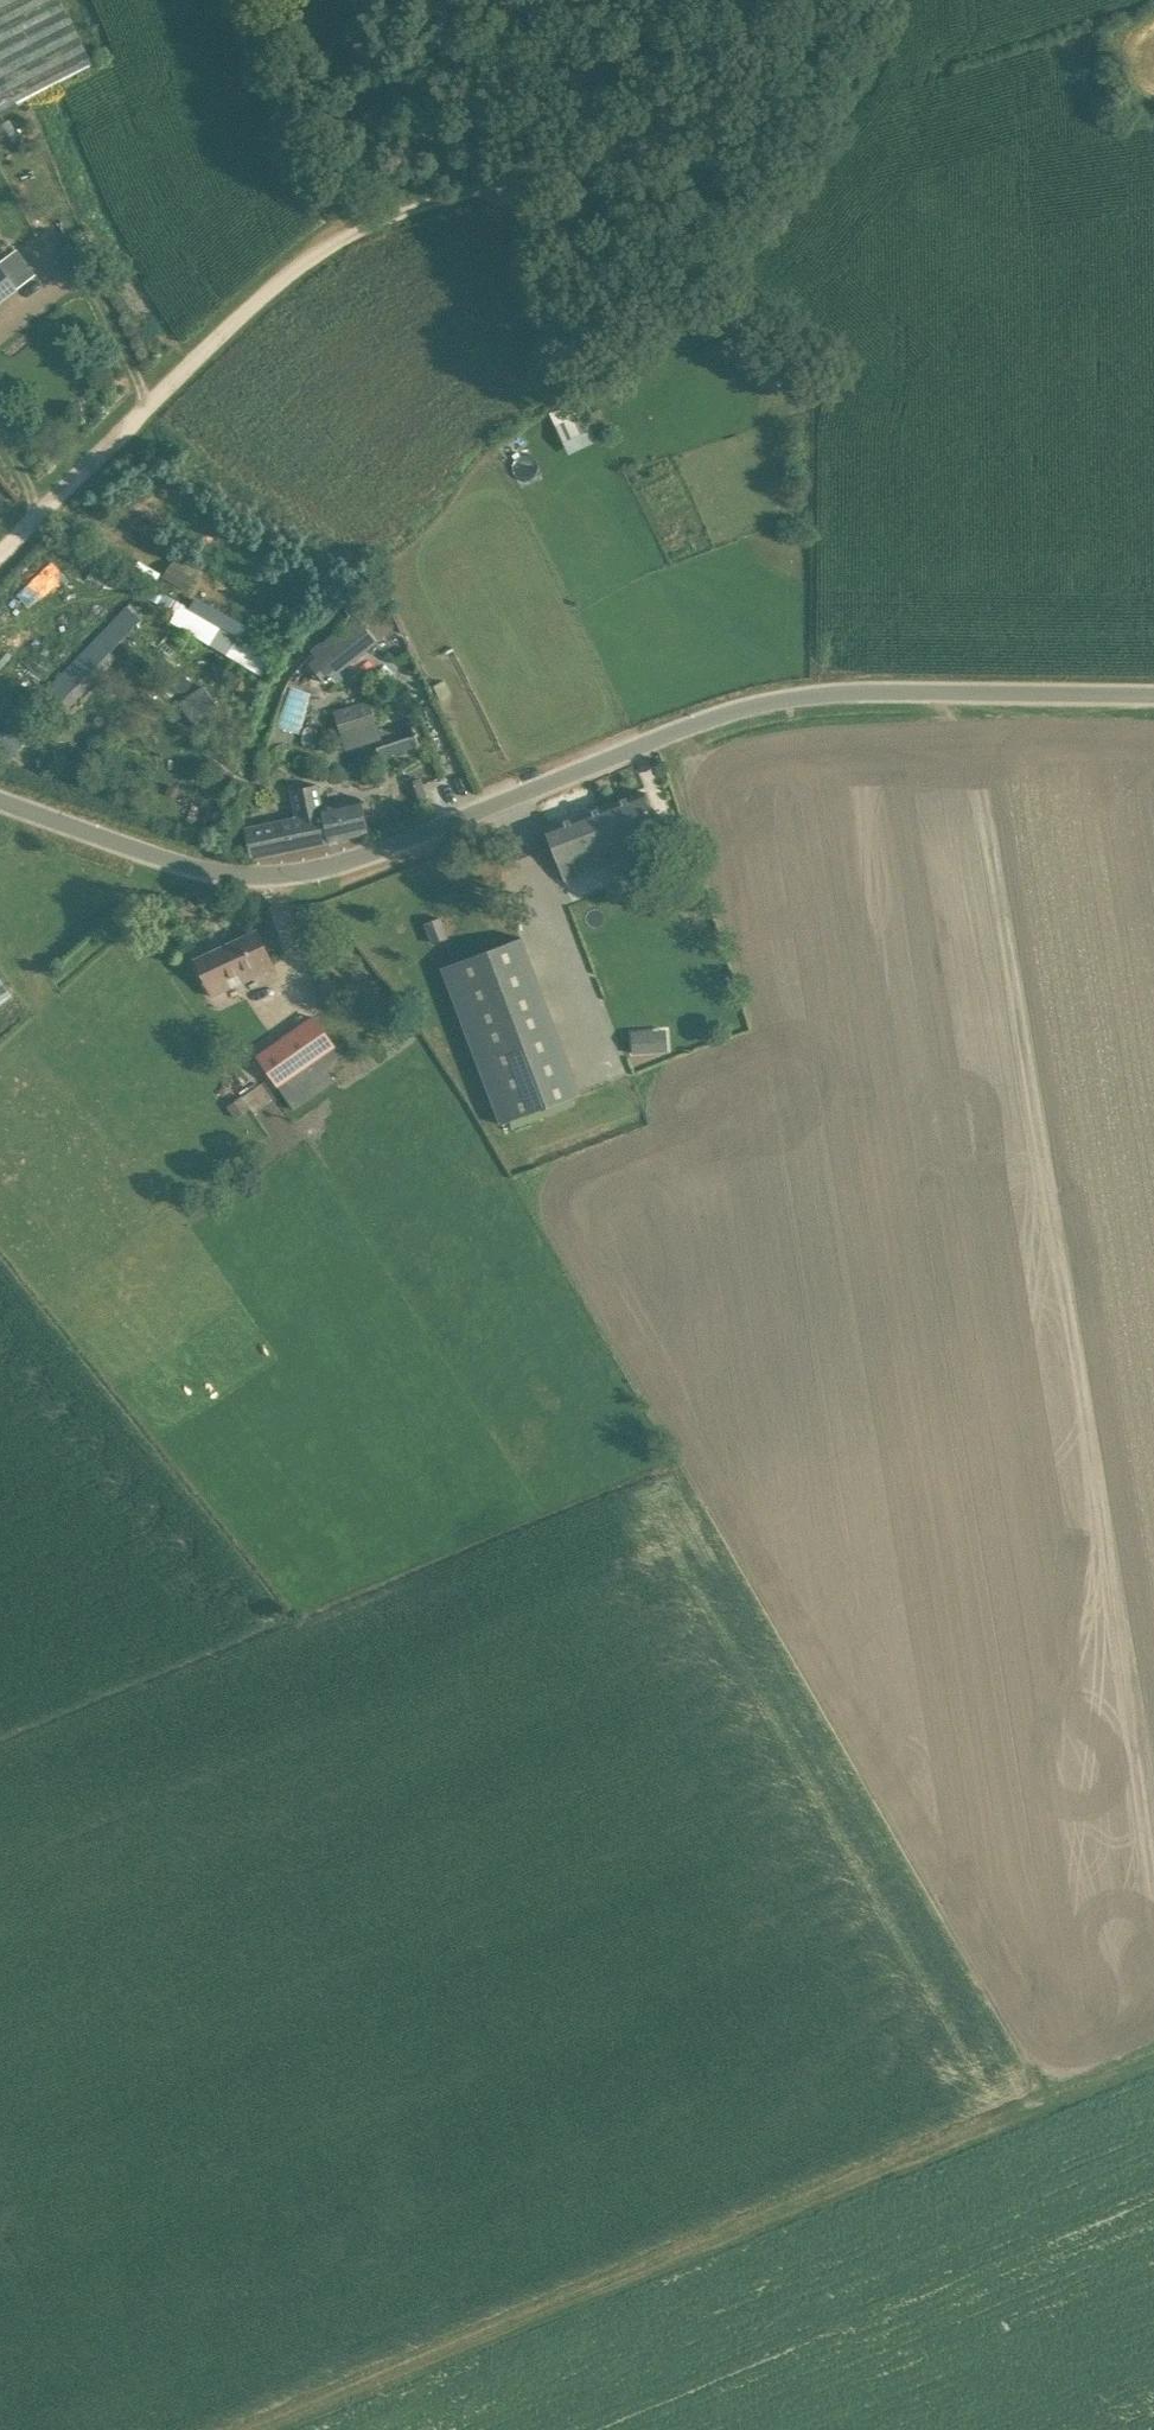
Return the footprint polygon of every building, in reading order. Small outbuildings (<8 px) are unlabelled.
[(62,0),(0,0),(0,110),(94,64),(62,0)] [(7,145),(21,136),(11,119),(0,126),(0,133),(7,145)] [(15,249),(0,262),(0,301),(34,275),(15,249)] [(583,411),(556,424),(569,451),(596,438),(583,411)] [(163,576),(189,592),(197,578),(171,562),(163,576)] [(48,688),(66,706),(106,665),(116,655),(112,650),(140,620),(125,606),(87,647),(48,688)] [(358,613),(335,631),(313,649),(319,657),(328,649),(343,669),(379,640),(359,615),(358,613)] [(211,644),(227,654),(238,636),(221,626),(211,644)] [(180,701),(196,725),(219,709),(202,685),(180,701)] [(334,710),(341,732),(376,721),(369,699),(358,702),(334,710)] [(408,720),(377,726),(380,741),(411,734),(408,720)] [(416,733),(377,746),(381,757),(420,744),(416,733)] [(246,833),(251,856),(369,831),(364,808),(361,797),(322,805),(317,783),(292,789),(298,816),(245,828),(246,833)] [(644,791),(576,816),(595,868),(638,852),(632,836),(657,826),(644,791)] [(576,816),(545,828),(565,879),(595,868),(576,816)] [(441,916),(424,922),(432,943),(448,937),(441,916)] [(275,965),(267,950),(257,929),(194,958),(207,986),(212,995),(242,980),(275,965)] [(500,1124),(572,1097),(582,1093),(523,936),(441,966),(500,1124)] [(14,994),(0,975),(0,1005),(14,994)] [(668,1025),(632,1027),(634,1051),(670,1049),(668,1025)] [(335,1081),(332,1076),(319,1058),(297,1026),(257,1054),(279,1086),(280,1085),(296,1108),(335,1081)] [(242,1096),(229,1106),(236,1116),(249,1106),(242,1096)]
